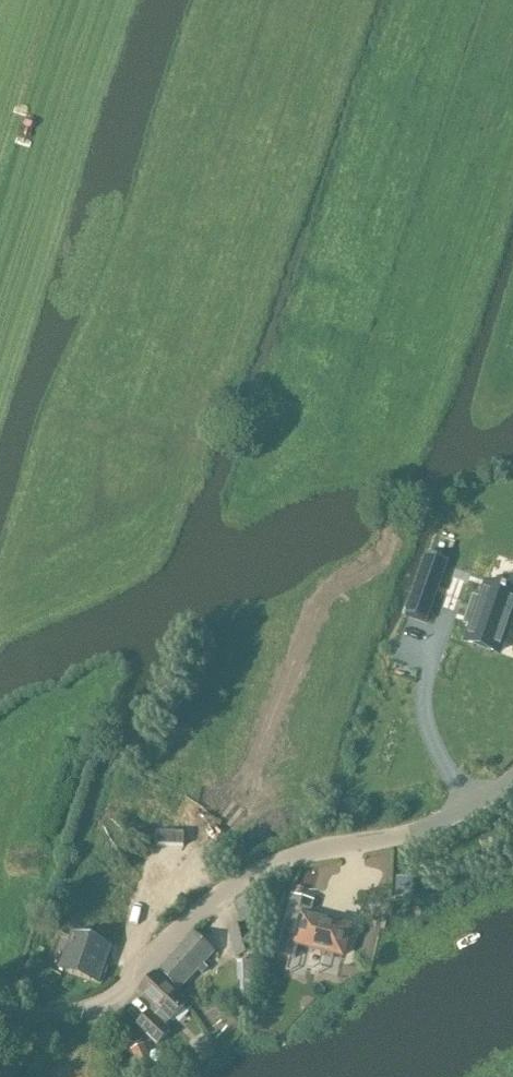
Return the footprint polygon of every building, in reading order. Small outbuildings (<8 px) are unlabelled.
[(237,902),(243,926),(247,924),(252,952),(262,951),(261,922),(260,914),(257,889),(237,902)] [(349,928),(309,917),(313,900),(292,895),(285,922),(277,954),(292,958),(296,944),(341,956),(349,928)] [(81,907),(71,934),(110,947),(119,920),(81,907)] [(236,957),(252,952),(247,924),(243,926),(228,930),(236,957)] [(157,970),(179,991),(214,953),(192,933),(157,970)] [(71,934),(59,969),(98,982),(101,975),(104,974),(107,966),(105,962),(110,947),(71,934)] [(243,961),(243,981),(258,980),(257,960),(243,961)] [(177,993),(179,991),(157,970),(139,990),(156,1006),(137,1025),(157,1045),(170,1032),(165,1026),(187,1003),(177,993)] [(144,1044),(136,1047),(149,1076),(157,1073),(144,1044)]
